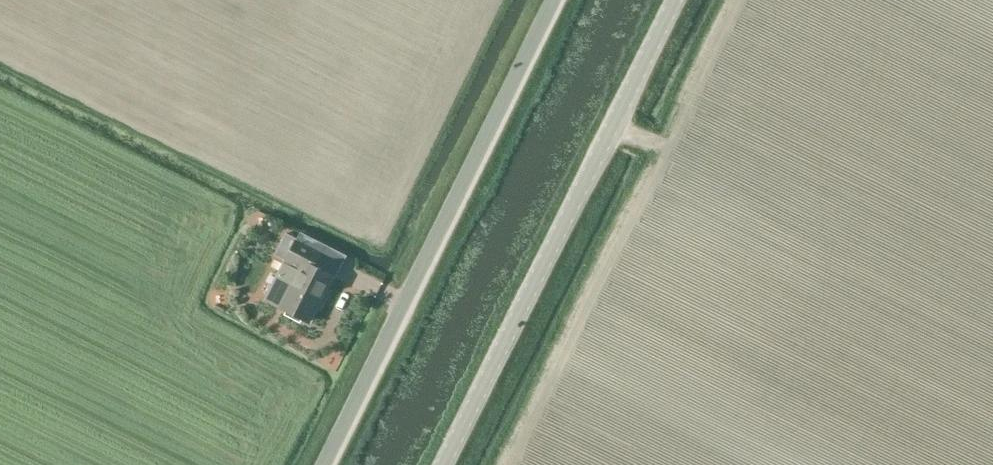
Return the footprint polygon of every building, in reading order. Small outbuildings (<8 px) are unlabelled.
[(295,269),(277,306),(308,322),(331,276),(313,266),(315,262),(311,260),(317,249),(295,238),(283,263),(295,269)]
